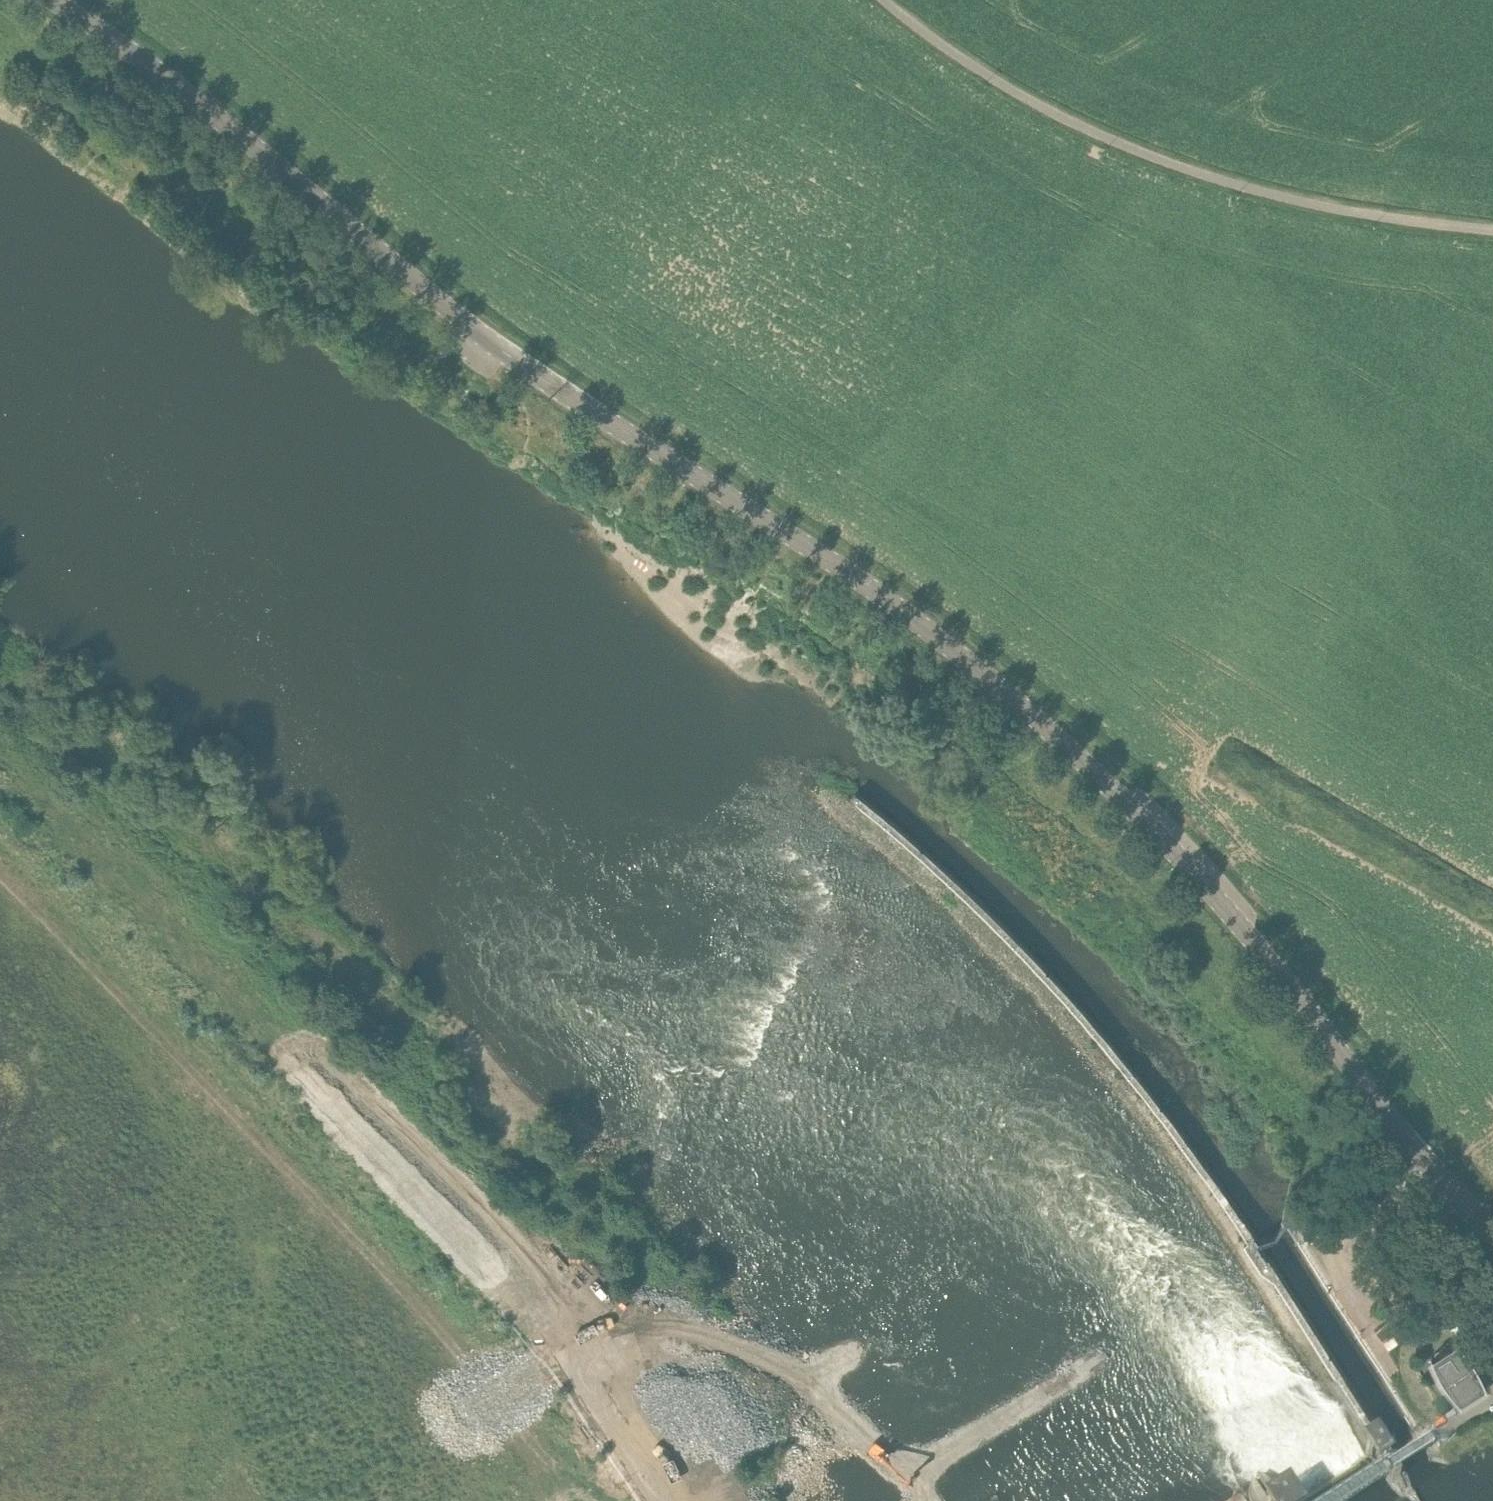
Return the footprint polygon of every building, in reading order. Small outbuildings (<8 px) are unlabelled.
[(1391,1348),(1408,1335),(1392,1314),(1375,1327),(1391,1348)] [(1432,1358),(1440,1375),(1451,1392),(1459,1401),(1485,1385),(1479,1371),(1470,1355),(1458,1340),(1432,1358)] [(1262,1465),(1258,1468),(1256,1472),(1257,1481),(1260,1490),(1267,1500),(1266,1500),(1300,1500),(1290,1486),(1287,1488),(1280,1478),(1273,1470),(1266,1466),(1262,1465)]
